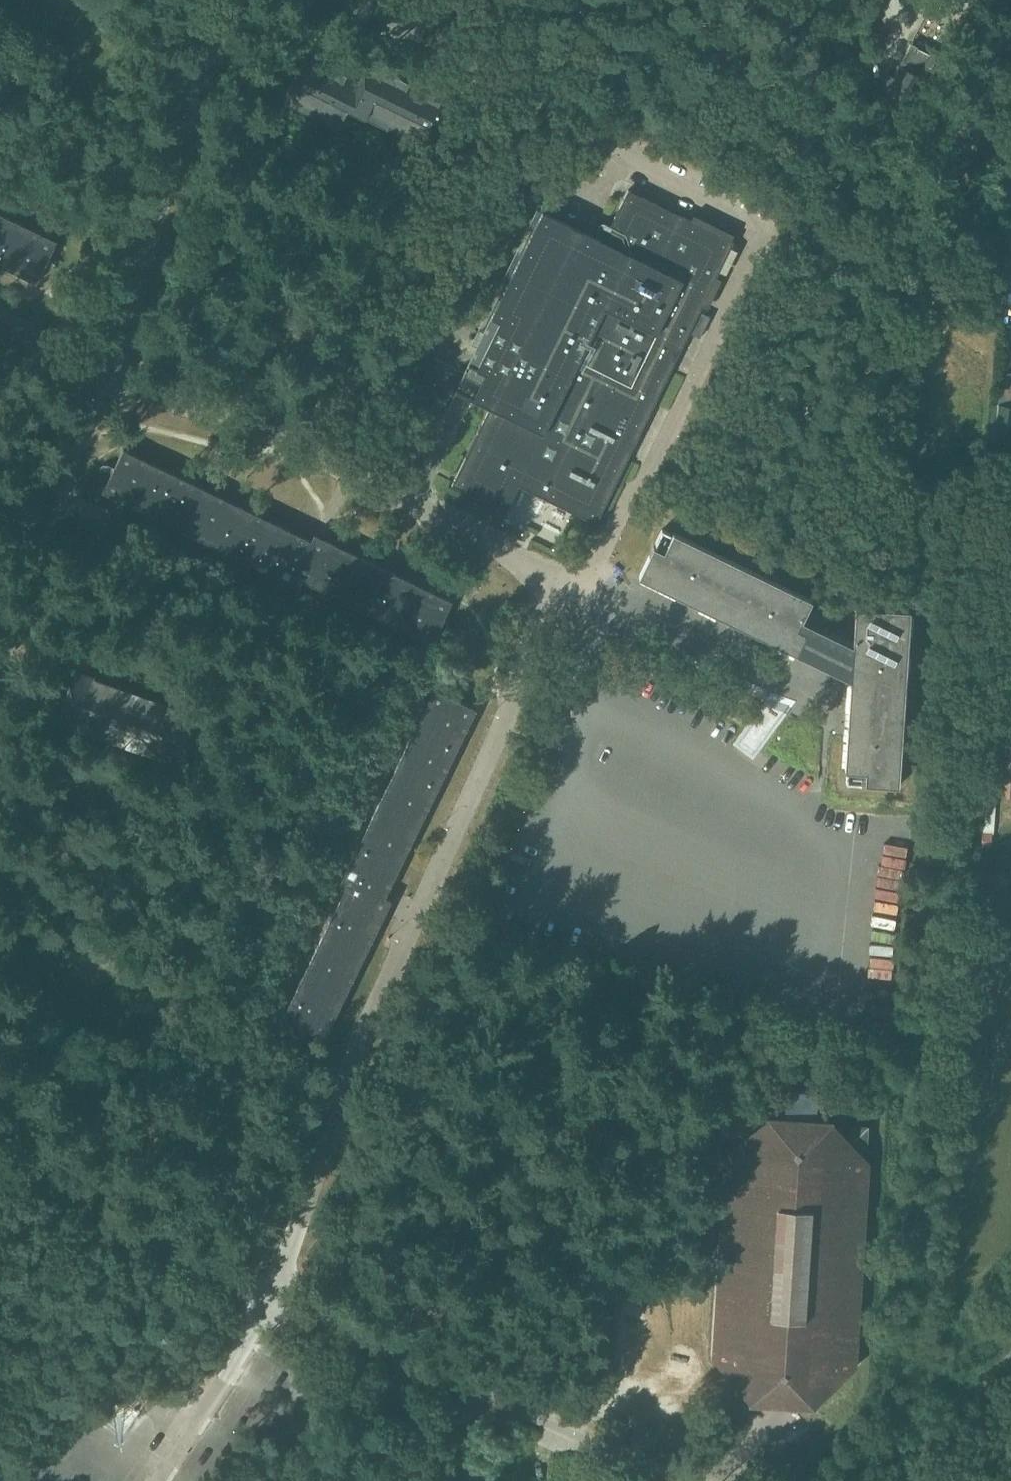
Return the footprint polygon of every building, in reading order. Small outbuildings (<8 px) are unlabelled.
[(936,56),(911,43),(894,76),(888,74),(881,87),(889,91),(878,114),(901,125),(918,91),(924,94),(930,82),(925,79),(928,72),(934,75),(938,66),(933,63),(936,56)] [(306,55),(283,101),(338,128),(348,109),(425,147),(437,121),(450,127),(460,107),(369,62),(361,77),(352,73),(350,77),(306,55)] [(543,211),(472,356),(455,391),(490,407),(452,485),(506,512),(519,486),(596,523),(690,332),(700,337),(710,316),(700,311),(734,240),(628,189),(603,241),(543,211)] [(37,283),(57,241),(0,213),(0,265),(37,283)] [(758,283),(750,299),(759,303),(767,287),(758,283)] [(1007,446),(1009,428),(993,426),(991,445),(1007,446)] [(432,643),(452,601),(451,600),(314,534),(311,540),(123,449),(103,491),(299,586),(302,580),(432,643)] [(97,530),(101,517),(82,510),(77,523),(97,530)] [(812,600),(674,532),(664,551),(654,546),(650,554),(639,576),(797,653),(807,633),(853,655),(845,770),(866,771),(865,783),(875,783),(875,784),(899,785),(910,610),(856,606),(853,645),(802,620),(812,600)] [(76,672),(59,721),(182,765),(200,716),(76,672)] [(283,1017),(325,1037),(391,900),(385,897),(476,709),(434,688),(339,884),(346,888),(283,1017)] [(994,791),(1010,793),(1010,735),(999,734),(994,791)] [(979,872),(977,888),(997,890),(999,874),(979,872)] [(753,1397),(772,1398),(792,1400),(812,1401),(853,1364),(866,1163),(864,1161),(866,1127),(833,1125),(829,1121),(790,1119),(771,1118),(767,1121),(733,1119),(731,1152),(729,1154),(716,1356),(753,1397)]
